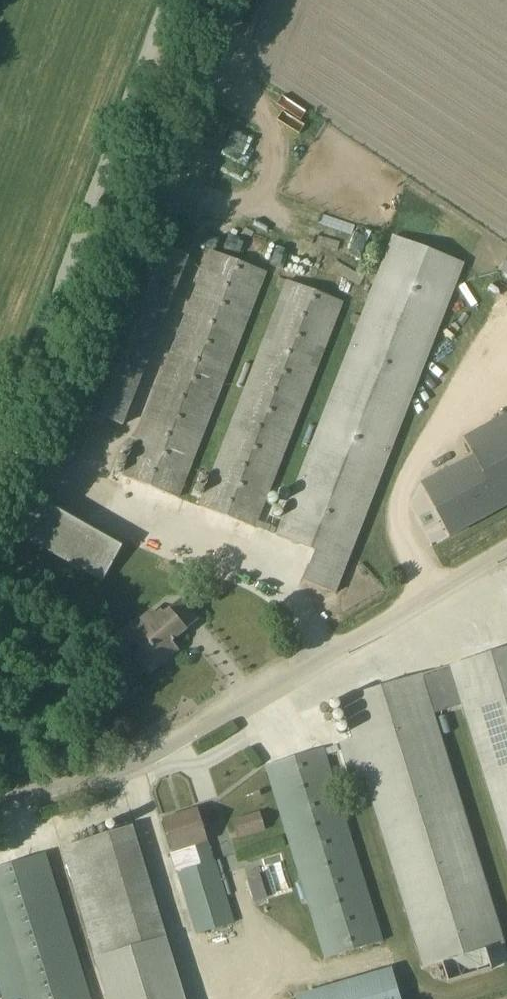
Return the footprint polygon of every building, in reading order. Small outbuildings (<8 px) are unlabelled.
[(464,265),(392,237),(274,536),(315,552),(303,583),(334,595),(464,265)] [(139,239),(73,408),(122,426),(188,257),(139,239)] [(266,274),(209,252),(121,477),(178,498),(266,274)] [(506,263),(506,255),(499,253),(492,278),(502,281),(506,263)] [(343,304),(286,282),(198,507),(273,536),(275,530),(257,523),(343,304)] [(451,537),(506,507),(506,419),(467,440),(475,459),(423,487),(451,537)] [(101,583),(121,548),(34,499),(15,534),(101,583)] [(114,636),(125,649),(134,644),(140,651),(135,655),(148,671),(161,660),(164,662),(177,652),(171,643),(197,622),(180,601),(162,614),(160,611),(155,615),(150,610),(133,625),(131,623),(114,636)] [(340,700),(339,700),(351,739),(337,743),(349,782),(350,784),(363,779),(422,970),(504,944),(433,715),(460,707),(506,859),(506,648),(340,700)] [(325,958),(382,943),(321,750),(266,767),(325,958)] [(165,817),(196,809),(186,774),(156,782),(165,817)] [(169,854),(175,874),(213,862),(207,843),(206,843),(196,810),(162,821),(171,853),(169,854)] [(258,813),(231,821),(236,840),(264,832),(258,813)] [(61,851),(106,998),(184,998),(132,827),(61,851)] [(258,904),(296,891),(282,852),(244,866),(258,904)] [(0,868),(0,996),(1,998),(89,998),(45,855),(0,868)] [(177,874),(195,937),(233,924),(214,862),(177,874)] [(390,969),(294,997),(295,998),(399,998),(390,969)]
